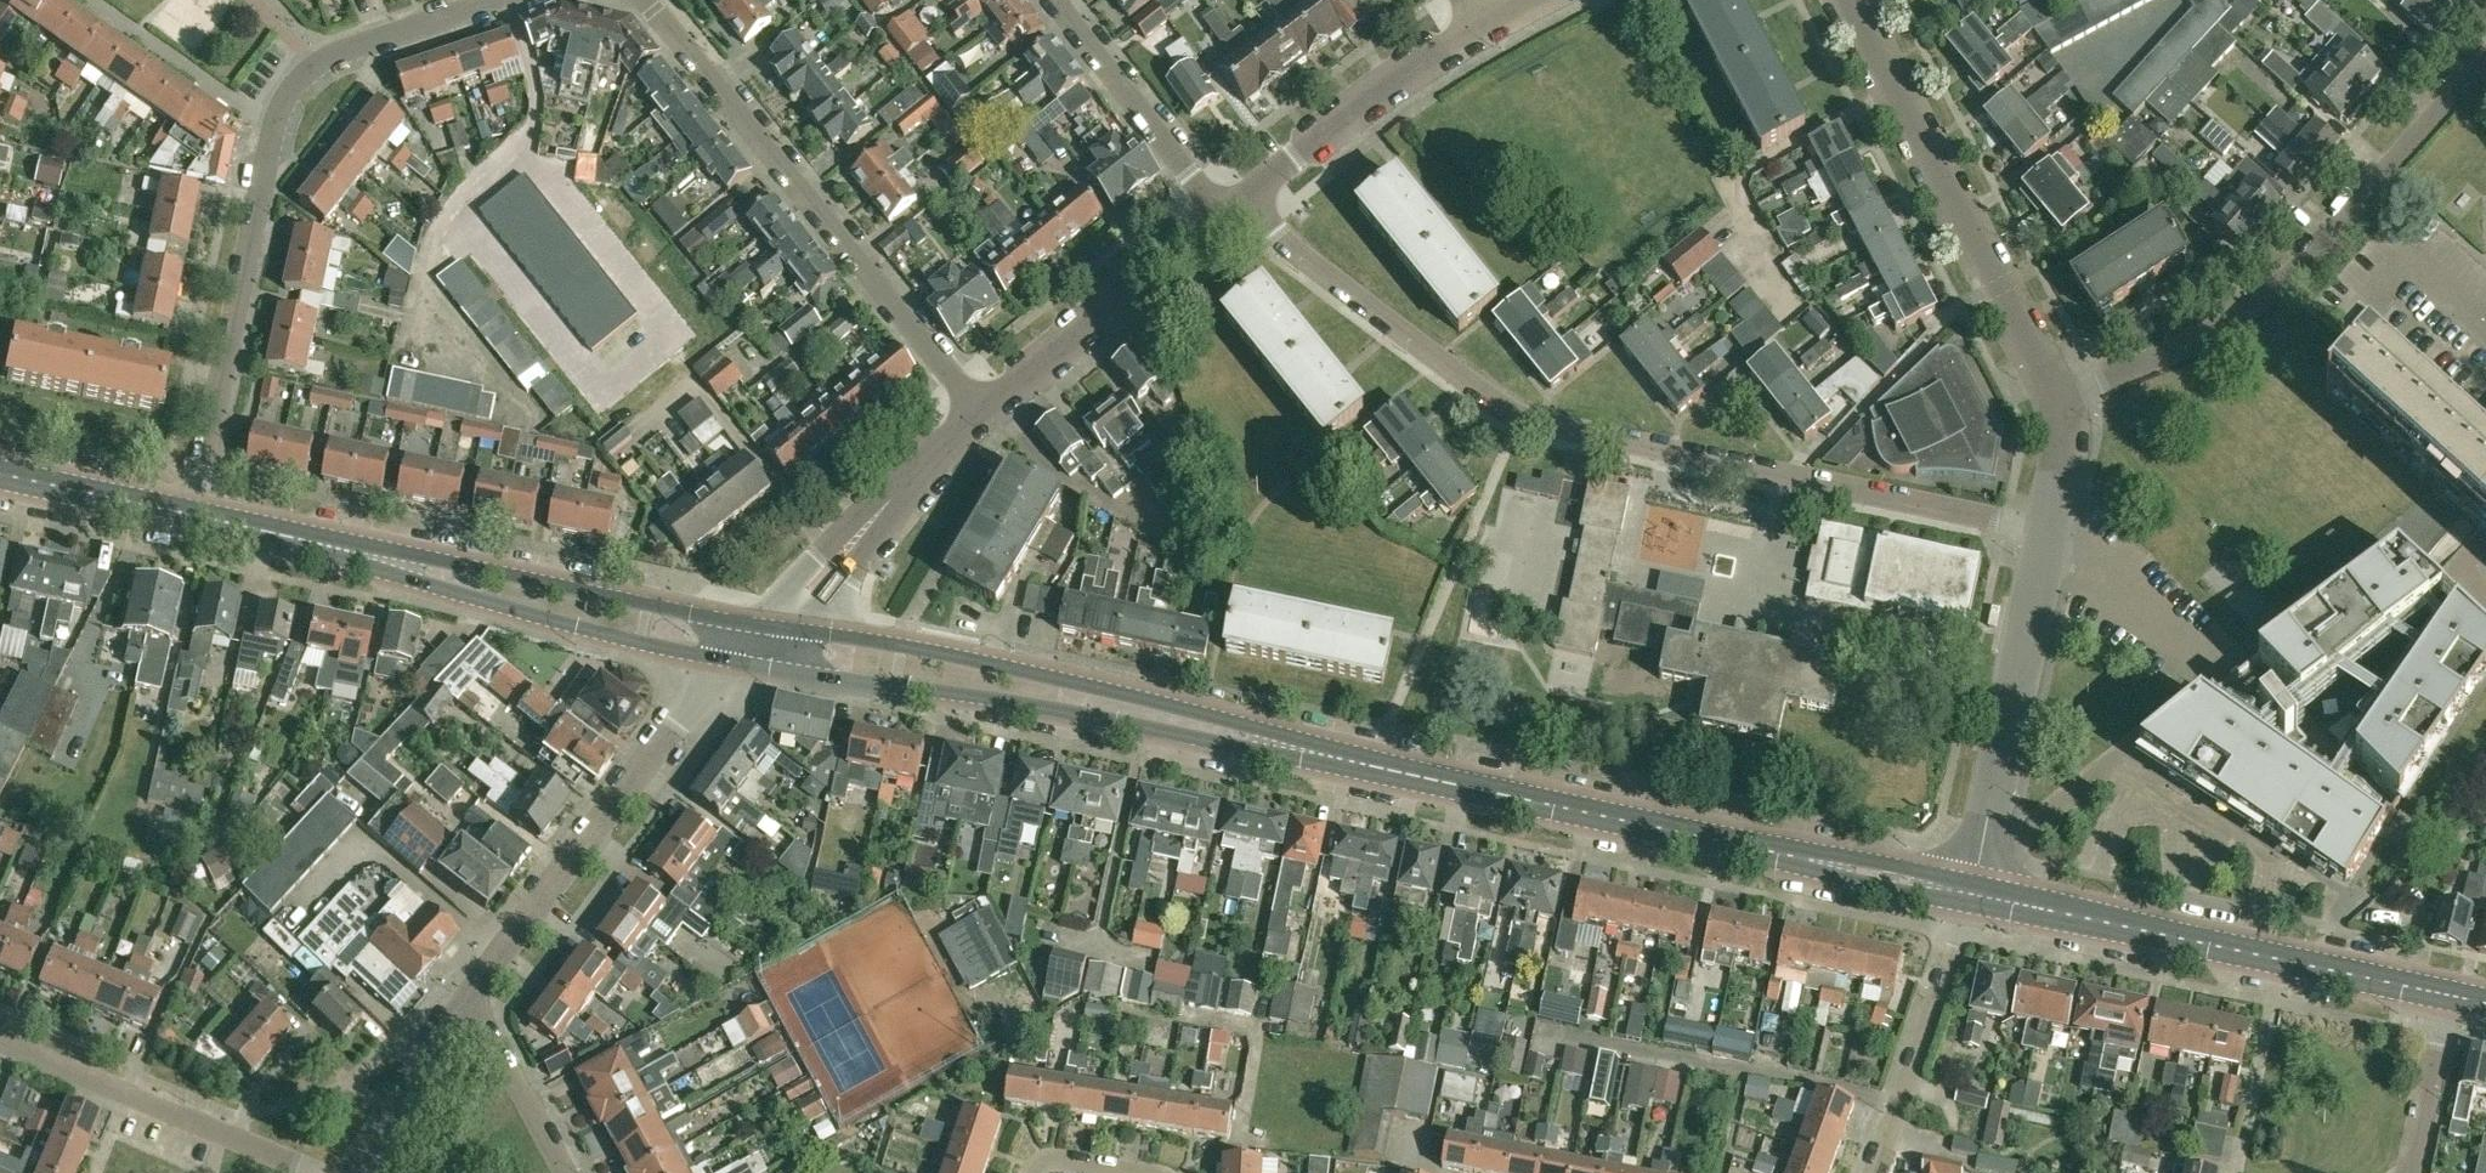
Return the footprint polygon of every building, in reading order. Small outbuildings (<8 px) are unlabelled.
[(50,0),(4,0),(0,6),(0,42),(18,16),(31,26),(50,0)] [(76,13),(57,0),(50,0),(31,26),(56,43),(76,13)] [(727,21),(752,0),(710,0),(727,21)] [(727,21),(746,45),(773,23),(765,13),(781,0),(752,0),(727,21)] [(830,19),(849,4),(847,0),(827,0),(820,5),(830,19)] [(871,13),(891,0),(862,0),(871,13)] [(1021,0),(981,0),(957,19),(948,26),(955,35),(987,11),(995,21),(1021,0)] [(981,0),(959,0),(960,1),(950,9),(957,19),(981,0)] [(1023,0),(1021,0),(995,21),(998,25),(988,33),(1000,49),(1015,38),(1022,47),(1045,28),(1024,0),(1023,0)] [(1129,18),(1152,0),(1115,0),(1129,18)] [(1180,6),(1176,0),(1162,0),(1159,3),(1169,15),(1180,6)] [(1319,48),(1284,0),(1279,0),(1272,5),(1284,21),(1269,33),(1295,67),(1319,48)] [(1319,48),(1344,30),(1321,0),(1312,0),(1301,8),(1295,0),(1284,0),(1319,48)] [(1350,31),(1362,22),(1345,0),(1343,0),(1332,8),(1350,31)] [(1768,57),(1738,0),(1705,0),(1687,9),(1725,80),(1768,57)] [(1963,13),(1979,6),(1976,0),(1957,0),(1963,13)] [(2110,22),(2098,0),(2092,0),(2085,4),(2098,29),(2110,22)] [(2113,0),(2098,0),(2110,22),(2122,16),(2113,0)] [(2134,10),(2128,0),(2113,0),(2122,16),(2134,10)] [(2134,10),(2145,3),(2144,0),(2128,0),(2134,10)] [(2194,9),(2227,15),(2219,0),(2189,0),(2194,9)] [(2226,12),(2233,9),(2242,0),(2219,0),(2226,12)] [(2233,9),(2247,21),(2261,6),(2255,0),(2242,0),(2233,9)] [(2456,16),(2438,0),(2412,0),(2413,1),(2403,13),(2434,40),(2456,16)] [(2038,2),(2018,13),(2021,16),(2028,24),(2033,31),(2034,31),(2049,23),(2038,2)] [(2344,23),(2321,2),(2305,20),(2328,40),(2344,23)] [(614,33),(630,22),(626,16),(619,21),(573,10),(570,3),(563,6),(571,23),(568,42),(575,43),(571,61),(570,60),(560,101),(590,108),(600,67),(598,67),(602,48),(610,50),(614,33)] [(2073,10),(2086,35),(2098,29),(2085,4),(2073,10)] [(1169,21),(1156,5),(1134,23),(1147,39),(1169,21)] [(560,101),(570,60),(571,61),(575,43),(568,42),(571,23),(563,6),(525,23),(537,49),(551,42),(553,43),(550,56),(560,58),(557,71),(541,68),(546,97),(560,101)] [(2194,9),(2185,19),(2206,38),(2227,15),(2194,9)] [(2219,25),(2233,37),(2247,21),(2233,9),(2219,25)] [(2074,41),(2086,35),(2073,10),(2061,17),(2074,41)] [(80,60),(101,30),(76,13),(56,43),(72,54),(80,60)] [(1246,104),(1271,85),(1234,37),(1233,38),(1215,14),(1205,22),(1222,44),(1224,42),(1236,58),(1220,70),(1246,104)] [(880,30),(868,15),(858,23),(870,38),(880,30)] [(2020,31),(2027,25),(2028,24),(2021,16),(2008,27),(2012,31),(2016,28),(2020,31)] [(2074,41),(2061,17),(2049,23),(2063,48),(2074,41)] [(887,29),(908,56),(914,52),(921,46),(901,19),(887,29)] [(2206,38),(2185,19),(2176,29),(2197,48),(2206,38)] [(598,67),(600,67),(620,72),(623,59),(624,60),(634,72),(656,55),(630,22),(614,33),(610,50),(602,48),(598,67)] [(2051,54),(2063,48),(2049,23),(2034,31),(2051,54)] [(1967,68),(1992,47),(1973,24),(1948,45),(1967,68)] [(1992,47),(1967,68),(1975,76),(1969,81),(1980,95),(1986,90),(1987,91),(2012,70),(2001,58),(2033,31),(2028,24),(2027,25),(2020,31),(2016,28),(2012,31),(2008,27),(1997,36),(2001,40),(1992,47)] [(2239,43),(2233,37),(2219,25),(2206,38),(2197,48),(2193,52),(2214,71),(2239,43)] [(1251,39),(1244,29),(1234,37),(1271,85),(1295,67),(1269,33),(1251,46),(1249,43),(1251,39)] [(2176,29),(2167,39),(2187,58),(2197,48),(2176,29)] [(104,77),(125,47),(101,30),(80,60),(88,66),(104,77)] [(784,84),(816,59),(797,35),(773,54),(780,63),(772,69),(784,84)] [(482,45),(493,76),(504,72),(502,68),(520,62),(511,36),(482,45)] [(2350,46),(2348,47),(2338,37),(2319,59),(2362,98),(2382,75),(2350,46)] [(2187,58),(2167,39),(2158,49),(2178,68),(2187,58)] [(1020,99),(1070,60),(1054,40),(1027,61),(1035,72),(1013,90),(1020,99)] [(1168,82),(1192,116),(1218,98),(1195,65),(1199,62),(1184,41),(1167,53),(1181,73),(1168,82)] [(914,52),(908,56),(918,70),(922,74),(940,60),(926,43),(921,46),(914,52)] [(27,50),(18,44),(7,60),(16,66),(27,50)] [(482,80),(493,76),(482,45),(454,54),(463,81),(480,75),(482,80)] [(128,94),(149,64),(125,47),(104,77),(116,85),(110,93),(115,96),(104,112),(112,118),(124,100),(128,94)] [(900,60),(890,47),(879,55),(890,69),(900,60)] [(2158,49),(2149,59),(2169,78),(2178,68),(2158,49)] [(2047,71),(2057,63),(2048,52),(2038,60),(2047,71)] [(2220,77),(2214,71),(2193,52),(2188,58),(2179,68),(2170,78),(2167,81),(2194,105),(2220,77)] [(446,87),(463,81),(454,54),(426,64),(437,94),(448,91),(446,87)] [(2300,79),(2275,56),(2265,66),(2291,89),(2300,79)] [(811,101),(835,82),(845,74),(852,68),(844,57),(826,71),(816,59),(784,84),(797,99),(804,92),(811,101)] [(1768,57),(1725,80),(1762,151),(1806,128),(1768,57)] [(2149,59),(2140,69),(2160,88),(2169,78),(2149,59)] [(2358,102),(2362,98),(2319,59),(2299,80),(2310,89),(2309,91),(2341,120),(2344,118),(2349,123),(2363,107),(2358,102)] [(1058,102),(1080,84),(1086,80),(1070,60),(1020,99),(1028,109),(1050,91),(1058,102)] [(67,61),(55,78),(63,84),(75,66),(67,61)] [(660,112),(686,91),(681,85),(683,83),(674,73),(672,74),(663,63),(641,81),(652,96),(649,99),(660,112)] [(153,111),(173,81),(149,64),(128,94),(137,99),(153,111)] [(426,98),(437,94),(426,64),(397,73),(407,100),(424,94),(426,98)] [(75,66),(63,84),(71,89),(84,72),(75,66)] [(950,66),(929,83),(952,113),(973,96),(950,66)] [(2151,97),(2160,88),(2140,69),(2130,79),(2151,97)] [(2065,89),(2072,84),(2064,74),(2022,108),(2011,95),(1986,116),(2006,139),(2042,109),(2038,104),(2048,96),(2052,100),(2055,98),(2059,102),(2068,94),(2065,89)] [(2142,107),(2151,97),(2130,79),(2122,88),(2142,107)] [(177,128),(197,98),(173,81),(153,111),(169,122),(152,146),(160,151),(177,128)] [(496,84),(502,102),(512,99),(506,81),(496,84)] [(2174,126),(2194,105),(2167,81),(2160,88),(2151,97),(2147,102),(2174,126)] [(822,130),(853,105),(835,82),(811,101),(818,109),(810,115),(822,130)] [(493,106),(502,102),(496,84),(487,87),(493,106)] [(1080,84),(1058,102),(1072,118),(1093,101),(1080,84)] [(892,127),(895,124),(925,100),(915,88),(882,114),(892,127)] [(2133,117),(2142,107),(2122,88),(2113,98),(2133,117)] [(701,106),(698,103),(692,95),(690,97),(686,91),(660,112),(653,118),(675,145),(685,137),(708,118),(699,107),(701,106)] [(2049,110),(2059,102),(2055,98),(2052,100),(2048,96),(2038,104),(2042,109),(2006,139),(2025,162),(2049,141),(2040,130),(2055,117),(2049,110)] [(4,106),(22,113),(26,104),(8,97),(4,106)] [(925,100),(895,124),(905,137),(925,121),(927,125),(942,113),(930,97),(925,100)] [(210,144),(221,128),(227,119),(197,98),(177,128),(160,151),(149,168),(167,171),(183,149),(198,160),(210,144)] [(124,100),(112,118),(120,123),(132,106),(124,100)] [(439,103),(446,121),(455,118),(449,100),(439,103)] [(994,100),(963,124),(973,137),(1004,113),(994,100)] [(360,127),(386,148),(406,122),(380,102),(360,127)] [(436,124),(446,121),(439,103),(430,106),(436,124)] [(503,105),(496,107),(499,116),(506,114),(503,105)] [(853,105),(822,130),(834,145),(842,138),(849,147),(872,129),(853,105)] [(19,123),(22,113),(4,106),(1,115),(19,123)] [(2305,137),(2287,121),(2277,111),(2267,121),(2319,167),(2339,145),(2316,125),(2305,137)] [(1029,124),(1055,156),(1067,147),(1049,126),(1054,122),(1045,112),(1029,124)] [(704,166),(730,145),(725,139),(727,138),(718,127),(716,129),(708,118),(685,137),(696,150),(693,153),(704,166)] [(2108,144),(2119,154),(2136,170),(2161,144),(2132,118),(2113,139),(2108,144)] [(2299,189),(2319,167),(2267,121),(2257,133),(2286,158),(2276,169),(2299,189)] [(487,122),(477,125),(484,146),(494,142),(487,122)] [(622,138),(626,126),(617,123),(613,134),(622,138)] [(462,124),(448,128),(456,152),(470,147),(462,124)] [(1043,167),(1055,156),(1029,124),(1014,137),(1022,148),(1026,145),(1043,167)] [(2237,146),(2215,126),(2202,141),(2224,160),(2237,146)] [(366,173),(386,148),(360,127),(340,152),(366,173)] [(206,179),(205,180),(225,184),(235,138),(221,128),(210,144),(198,160),(187,175),(206,179)] [(1093,135),(1138,193),(1161,175),(1135,142),(1123,151),(1115,140),(1113,141),(1103,128),(1093,135)] [(1825,172),(1854,156),(1840,130),(1811,145),(1819,160),(1806,167),(1809,172),(1794,180),(1797,186),(1802,184),(1804,188),(1814,182),(1812,178),(1825,172)] [(963,139),(956,131),(948,138),(954,146),(963,139)] [(1116,210),(1138,193),(1093,135),(1084,143),(1094,156),(1093,157),(1102,168),(1090,177),(1116,210)] [(2119,154),(2108,144),(2100,137),(2089,145),(2099,157),(2085,168),(2089,172),(2093,169),(2097,173),(2119,154)] [(972,144),(940,170),(953,186),(985,160),(972,144)] [(730,145),(704,166),(712,176),(715,173),(730,191),(752,172),(743,161),(745,160),(736,149),(734,151),(730,145)] [(905,151),(896,158),(885,145),(877,152),(879,154),(852,175),(871,199),(906,171),(915,164),(905,151)] [(394,154),(409,166),(415,158),(400,146),(394,154)] [(2180,161),(2164,146),(2154,157),(2171,172),(2180,161)] [(6,163),(9,151),(0,149),(0,162),(6,163)] [(577,154),(558,151),(557,158),(576,161),(577,154)] [(347,198),(366,173),(340,152),(321,177),(347,198)] [(403,174),(409,166),(394,154),(388,162),(403,174)] [(1812,178),(1814,182),(1817,189),(1819,187),(1828,203),(1838,197),(1867,182),(1854,156),(1825,172),(1812,178)] [(2036,202),(2043,210),(2068,189),(2079,180),(2080,180),(2076,176),(2061,158),(2050,167),(2049,167),(2024,188),(2025,189),(2021,193),(2031,205),(2036,202)] [(44,160),(38,182),(58,187),(63,165),(44,160)] [(2180,161),(2171,172),(2182,181),(2191,170),(2180,161)] [(2263,232),(2278,214),(2253,192),(2266,178),(2248,162),(2219,195),(2231,205),(2263,232)] [(647,164),(634,174),(651,195),(664,185),(647,164)] [(2080,180),(2079,180),(2083,184),(2097,173),(2093,169),(2089,172),(2085,168),(2083,170),(2076,176),(2080,180)] [(2147,180),(2134,169),(2115,185),(2125,198),(2147,180)] [(917,202),(908,191),(917,184),(906,171),(871,199),(890,223),(917,202)] [(526,176),(503,195),(512,206),(535,188),(526,176)] [(326,223),(347,198),(321,177),(300,202),(326,223)] [(1410,270),(1448,239),(1397,177),(1359,208),(1410,270)] [(156,212),(192,220),(198,191),(162,183),(162,184),(145,180),(142,192),(160,196),(156,212)] [(1788,196),(1804,188),(1802,184),(1797,186),(1794,180),(1782,186),(1788,196)] [(1852,223),(1881,208),(1867,182),(1838,197),(1845,210),(1833,217),(1837,224),(1822,233),(1824,238),(1829,235),(1831,241),(1842,235),(1840,229),(1847,226),(1852,223)] [(2231,205),(2208,185),(2196,198),(2219,219),(2215,224),(2246,251),(2263,232),(2231,205)] [(535,188),(512,206),(521,217),(544,198),(535,188)] [(1050,215),(1071,241),(1103,214),(1082,188),(1059,208),(1050,196),(1040,204),(1050,215)] [(2068,189),(2043,210),(2063,233),(2087,212),(2068,189)] [(765,241),(792,218),(776,199),(773,202),(766,193),(742,212),(750,220),(749,221),(765,241)] [(503,195),(480,213),(489,224),(512,206),(503,195)] [(354,204),(369,216),(376,208),(360,196),(354,204)] [(544,198),(521,217),(529,228),(552,209),(544,198)] [(676,212),(665,199),(652,209),(663,222),(676,212)] [(1050,215),(1026,235),(1000,203),(991,210),(1008,230),(1018,242),(1039,267),(1071,241),(1050,215)] [(363,224),(369,216),(354,204),(348,211),(363,224)] [(52,208),(36,205),(32,221),(49,225),(52,208)] [(512,206),(489,224),(498,235),(521,217),(512,206)] [(727,206),(699,229),(710,243),(738,220),(727,206)] [(1866,248),(1894,233),(1881,208),(1852,223),(1847,226),(1853,236),(1858,234),(1866,248)] [(552,209),(529,228),(538,238),(561,220),(552,209)] [(186,250),(192,220),(156,212),(148,252),(168,256),(170,246),(186,250)] [(521,217),(498,235),(506,246),(529,228),(521,217)] [(1804,217),(1778,231),(1788,250),(1805,240),(1803,236),(1812,231),(1804,217)] [(759,278),(808,238),(792,218),(765,241),(774,251),(752,269),(759,278)] [(561,220),(538,238),(546,249),(569,231),(561,220)] [(912,221),(903,229),(912,240),(918,247),(927,240),(912,221)] [(2073,280),(2097,316),(2187,258),(2163,221),(2073,280)] [(529,228),(506,246),(515,257),(538,238),(529,228)] [(699,229),(681,243),(693,257),(710,243),(699,229)] [(903,229),(880,247),(889,259),(912,240),(903,229)] [(1008,230),(997,239),(1007,251),(999,257),(990,246),(976,258),(1006,294),(1039,267),(1018,242),(1008,230)] [(1701,230),(1663,261),(1683,286),(1721,255),(1701,230)] [(293,260),(328,268),(332,251),(350,255),(352,243),(335,239),(299,231),(293,260)] [(569,231),(546,249),(555,260),(578,241),(569,231)] [(1816,249),(1831,241),(1829,235),(1824,238),(1822,233),(1810,239),(1816,249)] [(1879,274),(1908,259),(1894,233),(1866,248),(1873,262),(1860,269),(1863,276),(1849,284),(1852,289),(1856,287),(1859,291),(1869,285),(1867,281),(1879,274)] [(61,234),(59,245),(61,245),(77,248),(78,244),(79,237),(61,234)] [(538,238),(515,257),(523,267),(546,249),(538,238)] [(797,279),(824,257),(808,238),(759,278),(766,287),(788,269),(797,279)] [(1448,239),(1410,270),(1460,332),(1498,301),(1448,239)] [(578,241),(555,260),(564,270),(587,252),(578,241)] [(546,249),(523,267),(532,278),(555,260),(546,249)] [(166,266),(168,256),(148,252),(139,291),(175,298),(182,269),(166,266)] [(587,252),(564,270),(572,281),(595,263),(587,252)] [(1711,282),(1731,266),(1722,255),(1702,271),(1711,282)] [(824,257),(797,279),(813,299),(820,307),(843,288),(836,280),(840,277),(824,257)] [(1795,257),(1783,266),(1797,285),(1809,277),(1795,257)] [(932,267),(977,323),(999,305),(973,273),(962,282),(953,271),(951,272),(941,259),(932,267)] [(1893,300),(1922,285),(1908,259),(1879,274),(1893,300)] [(328,268),(293,260),(286,290),(303,293),(301,303),(320,307),(334,310),(337,298),(323,295),(328,268)] [(555,260),(532,278),(541,289),(564,270),(555,260)] [(445,291),(469,272),(461,261),(437,280),(445,291)] [(410,277),(390,263),(384,285),(407,291),(410,277)] [(595,263),(572,281),(581,292),(604,274),(595,263)] [(749,266),(733,280),(742,292),(759,278),(752,269),(749,266)] [(1719,292),(1739,276),(1731,266),(1711,282),(1719,292)] [(956,341),(977,323),(932,267),(922,274),(933,287),(931,288),(940,300),(929,309),(956,341)] [(564,270),(541,289),(549,300),(572,281),(564,270)] [(453,301),(477,282),(469,272),(445,291),(453,301)] [(604,274),(581,292),(589,303),(612,284),(604,274)] [(714,288),(726,303),(741,291),(729,276),(714,288)] [(1739,276),(1719,292),(1728,302),(1747,286),(1739,276)] [(572,281),(549,300),(558,310),(581,292),(572,281)] [(461,311),(485,292),(477,282),(453,301),(461,311)] [(612,284),(589,303),(598,313),(621,295),(612,284)] [(1612,284),(1606,289),(1616,300),(1622,295),(1612,284)] [(1844,300),(1859,291),(1856,287),(1852,289),(1849,284),(1838,290),(1844,300)] [(1275,379),(1314,348),(1292,321),(1288,315),(1284,311),(1263,285),(1225,316),(1275,379)] [(1890,319),(1897,332),(1935,311),(1922,285),(1893,300),(1867,314),(1874,327),(1890,319)] [(1739,315),(1759,300),(1750,289),(1731,305),(1739,315)] [(391,290),(388,305),(401,307),(404,292),(391,290)] [(169,328),(175,298),(139,291),(136,308),(118,304),(116,316),(133,320),(169,328)] [(469,322),(493,303),(485,292),(461,311),(469,322)] [(581,292),(558,310),(566,321),(589,303),(581,292)] [(1565,304),(1568,307),(1577,300),(1570,292),(1558,302),(1561,307),(1565,304)] [(1540,322),(1547,316),(1530,294),(1496,321),(1514,343),(1540,322)] [(621,295),(598,313),(607,324),(629,306),(621,295)] [(1748,326),(1768,310),(1759,300),(1739,315),(1748,326)] [(1554,319),(1568,307),(1565,304),(1561,307),(1558,302),(1547,310),(1554,319)] [(311,346),(320,307),(301,303),(299,313),(282,309),(276,339),(311,346)] [(477,332),(502,313),(493,303),(469,322),(477,332)] [(589,303),(566,321),(575,332),(598,313),(589,303)] [(629,306),(607,324),(617,337),(640,319),(629,306)] [(829,329),(838,341),(865,320),(856,308),(829,329)] [(40,312),(22,309),(17,332),(35,336),(40,312)] [(808,309),(766,344),(779,360),(821,325),(808,309)] [(1756,337),(1776,320),(1768,310),(1748,326),(1756,337)] [(0,311),(0,313),(0,324),(12,326),(14,314),(0,311)] [(486,342),(510,323),(502,313),(477,332),(486,342)] [(598,313),(575,332),(584,342),(607,324),(598,313)] [(1830,330),(1814,313),(1803,323),(1819,340),(1830,330)] [(1692,328),(1695,332),(1705,324),(1698,316),(1684,328),(1688,332),(1692,328)] [(1776,320),(1756,337),(1764,345),(1783,329),(1776,320)] [(1532,365),(1559,346),(1540,322),(1514,343),(1532,365)] [(494,353),(518,334),(510,323),(486,342),(494,353)] [(607,324),(584,342),(594,355),(617,337),(607,324)] [(1671,330),(1659,340),(1648,326),(1623,346),(1641,369),(1667,349),(1678,339),(1675,335),(1671,330)] [(1681,344),(1695,332),(1692,328),(1688,332),(1684,328),(1675,335),(1678,339),(1681,344)] [(502,363),(526,344),(518,334),(494,353),(502,363)] [(820,344),(838,366),(849,357),(831,334),(820,344)] [(1551,389),(1575,369),(1577,372),(1592,360),(1572,335),(1559,346),(1532,365),(1551,389)] [(15,339),(7,380),(82,396),(91,355),(63,349),(64,344),(46,340),(45,346),(15,339)] [(308,362),(311,346),(276,339),(270,368),(305,375),(323,379),(326,367),(308,362)] [(1832,351),(1829,346),(1825,342),(1811,353),(1815,357),(1819,354),(1823,358),(1832,351)] [(510,373),(534,354),(526,344),(502,363),(510,373)] [(2483,459),(2482,459),(2460,439),(2368,356),(2369,355),(2358,345),(2343,362),(2353,370),(2326,399),(2353,423),(2448,509),(2482,539),(2485,543),(2485,462),(2483,459)] [(864,373),(885,399),(918,372),(897,347),(875,364),(864,350),(853,359),(864,373)] [(719,348),(696,366),(723,399),(746,380),(719,348)] [(1314,348),(1275,379),(1326,441),(1360,413),(1364,410),(1342,383),(1339,379),(1336,375),(1314,348)] [(1660,392),(1685,371),(1667,349),(1641,369),(1660,392)] [(1885,349),(1872,363),(1886,377),(1899,363),(1885,349)] [(1939,350),(1870,414),(1876,426),(1872,427),(1873,435),(1877,453),(1877,455),(1878,458),(1879,460),(1881,462),(1883,465),(1886,468),(1888,470),(1889,471),(1892,472),(1895,473),(1902,473),(1916,470),(1916,476),(1922,476),(1931,475),(1943,475),(1950,475),(1962,476),(1970,478),(1979,479),(1996,483),(1996,481),(1994,481),(1998,459),(1993,458),(1997,433),(1999,432),(1959,356),(1955,352),(1952,351),(1948,350),(1942,353),(1939,350)] [(1163,407),(1174,399),(1135,351),(1114,369),(1138,399),(1150,390),(1163,407)] [(1704,395),(1693,381),(1697,378),(1698,379),(1719,362),(1709,351),(1685,371),(1660,392),(1680,415),(1704,395)] [(1768,394),(1793,374),(1775,351),(1750,371),(1768,394)] [(1809,369),(1823,358),(1819,354),(1815,357),(1811,353),(1801,361),(1809,369)] [(518,384),(543,364),(534,354),(510,373),(518,384)] [(91,355),(82,396),(157,413),(166,372),(137,365),(138,359),(120,356),(119,361),(91,355)] [(790,359),(765,379),(776,392),(800,372),(790,359)] [(527,394),(531,391),(551,375),(543,364),(518,384),(527,394)] [(400,402),(406,372),(394,370),(387,399),(400,402)] [(1859,405),(1879,384),(1865,370),(1851,384),(1858,391),(1852,398),(1859,405)] [(413,405),(419,375),(406,372),(400,402),(413,405)] [(853,425),(885,399),(864,373),(832,400),(853,425)] [(1787,417),(1812,396),(1793,374),(1768,394),(1787,417)] [(426,408),(432,378),(419,375),(413,405),(426,408)] [(539,401),(559,386),(551,375),(531,391),(539,401)] [(363,377),(360,393),(381,398),(385,382),(363,377)] [(438,411),(445,381),(432,378),(426,408),(438,411)] [(275,403),(279,382),(266,380),(262,400),(275,403)] [(451,414),(458,384),(445,381),(438,411),(451,414)] [(1829,383),(1787,417),(1806,440),(1831,420),(1820,407),(1837,393),(1829,383)] [(464,417),(471,387),(458,384),(451,414),(464,417)] [(548,412),(568,396),(559,386),(539,401),(548,412)] [(478,419),(483,395),(484,390),(471,387),(464,417),(478,419)] [(331,408),(334,394),(315,390),(312,404),(331,408)] [(334,394),(331,408),(350,412),(353,398),(334,394)] [(483,395),(478,419),(491,422),(496,398),(483,395)] [(1104,410),(1138,453),(1151,443),(1136,423),(1141,419),(1122,395),(1104,410)] [(568,396),(548,412),(556,423),(576,407),(568,396)] [(821,452),(800,426),(777,398),(768,405),(777,417),(775,418),(782,426),(780,428),(787,437),(768,453),(789,478),(821,452)] [(821,452),(853,425),(832,400),(800,426),(821,452)] [(1397,447),(1422,426),(1403,403),(1367,433),(1381,451),(1368,461),(1372,466),(1376,463),(1379,467),(1388,460),(1385,456),(1397,447)] [(406,424),(410,410),(391,405),(387,420),(406,424)] [(410,410),(406,424),(425,428),(429,414),(410,410)] [(1145,461),(1138,453),(1104,410),(1085,424),(1104,448),(1110,443),(1131,469),(1135,466),(1143,477),(1151,470),(1145,461)] [(2480,417),(2470,428),(2485,442),(2485,422),(2480,417)] [(1085,444),(1082,446),(1059,418),(1037,435),(1070,476),(1082,467),(1093,481),(1106,471),(1085,444)] [(516,463),(523,434),(464,421),(461,436),(503,445),(499,459),(516,463)] [(1849,470),(1864,453),(1866,443),(1863,421),(1823,464),(1849,470)] [(1415,470),(1440,449),(1422,426),(1397,447),(1385,456),(1388,460),(1394,467),(1406,458),(1415,470)] [(625,428),(602,446),(610,456),(633,438),(625,428)] [(2485,455),(2485,442),(2470,428),(2460,439),(2482,459),(2485,455)] [(278,471),(286,435),(256,429),(249,464),(278,471)] [(557,457),(560,442),(523,434),(516,463),(535,467),(538,452),(557,457)] [(286,435),(278,471),(307,477),(315,441),(286,435)] [(680,444),(692,459),(704,450),(693,435),(682,443),(680,444)] [(560,442),(557,457),(576,461),(579,446),(560,442)] [(1145,461),(1151,470),(1175,452),(1168,443),(1158,451),(1145,461)] [(353,487),(361,451),(332,445),(324,481),(353,487)] [(1434,492),(1459,472),(1440,449),(1415,470),(1434,492)] [(361,451),(353,487),(383,493),(390,458),(361,451)] [(713,460),(750,507),(772,490),(745,457),(732,467),(721,454),(713,460)] [(1206,522),(1196,481),(1178,458),(1148,483),(1190,535),(1206,522)] [(730,523),(750,507),(713,460),(705,466),(716,480),(703,490),(730,523)] [(429,503),(437,468),(407,461),(399,497),(429,503)] [(1365,478),(1379,467),(1376,463),(1372,466),(1368,461),(1358,470),(1365,478)] [(437,468),(429,503),(458,510),(466,474),(437,468)] [(1029,551),(1061,497),(1012,468),(980,522),(1029,551)] [(1430,512),(1442,502),(1452,515),(1478,494),(1459,472),(1434,492),(1422,502),(1425,506),(1430,512)] [(598,486),(620,491),(622,479),(601,474),(598,486)] [(1517,490),(1540,496),(1560,500),(1565,478),(1544,474),(1543,482),(1520,477),(1517,490)] [(504,520),(512,484),(482,477),(475,513),(504,520)] [(691,500),(680,486),(674,478),(666,485),(709,539),(730,523),(703,490),(691,500)] [(1115,499),(1124,492),(1115,481),(1106,488),(1115,499)] [(709,539),(666,485),(664,483),(657,489),(675,512),(653,529),(652,535),(658,543),(664,544),(673,537),(688,556),(709,539)] [(1834,716),(1843,676),(1821,672),(1824,659),(1810,656),(1795,653),(1794,658),(1746,647),(1750,629),(1736,626),(1732,643),(1722,641),(1723,637),(1696,632),(1701,605),(1659,596),(1657,596),(1609,585),(1619,536),(1622,537),(1632,491),(1591,483),(1581,529),(1587,530),(1584,545),(1577,544),(1574,557),(1581,558),(1570,606),(1565,605),(1559,632),(1555,649),(1596,658),(1602,631),(1616,634),(1614,645),(1657,654),(1659,647),(1667,648),(1660,680),(1708,690),(1700,728),(1778,745),(1786,707),(1834,716)] [(512,484),(504,520),(533,526),(541,490),(512,484)] [(579,536),(587,500),(558,494),(550,529),(579,536)] [(1425,506),(1422,502),(1418,497),(1405,508),(1408,512),(1412,510),(1416,513),(1425,506)] [(587,500),(579,536),(609,542),(616,506),(587,500)] [(1401,525),(1416,513),(1412,510),(1408,512),(1405,508),(1394,516),(1401,525)] [(1075,537),(1047,521),(1029,552),(1048,563),(1057,568),(1069,548),(1075,537)] [(997,605),(1029,551),(980,522),(949,576),(997,605)] [(1819,541),(1807,602),(1883,618),(1885,609),(1950,623),(1949,627),(1955,628),(1968,631),(1982,563),(1964,559),(1963,563),(1897,549),(1899,541),(1894,540),(1887,538),(1823,525),(1819,541)] [(2397,551),(2245,673),(2141,756),(2346,889),(2485,671),(2485,631),(2397,551)] [(44,560),(19,555),(11,594),(7,613),(13,614),(9,630),(3,628),(0,644),(0,657),(22,661),(35,599),(36,599),(44,560)] [(61,604),(69,566),(44,560),(36,599),(50,602),(41,640),(54,642),(58,623),(62,605),(61,604)] [(1109,575),(1111,564),(1112,563),(1101,560),(1097,578),(1102,579),(1103,574),(1109,575)] [(1119,643),(1125,611),(1114,609),(1121,576),(1113,574),(1115,565),(1111,564),(1109,575),(1103,574),(1102,579),(1097,578),(1096,581),(1094,590),(1100,591),(1090,637),(1119,643)] [(62,605),(58,623),(69,626),(74,607),(86,610),(94,571),(69,566),(61,604),(62,605)] [(1161,586),(1166,587),(1169,575),(1158,572),(1154,590),(1159,591),(1161,586)] [(1661,574),(1657,596),(1659,596),(1701,605),(1706,584),(1661,574)] [(157,585),(148,583),(146,579),(139,578),(136,580),(133,579),(121,632),(132,634),(125,663),(140,666),(157,585)] [(1094,590),(1096,581),(1084,578),(1079,602),(1072,600),(1073,593),(1061,585),(1057,592),(1051,616),(1063,619),(1061,631),(1090,637),(1100,591),(1094,590)] [(164,673),(182,590),(157,585),(140,666),(135,687),(151,691),(155,672),(164,673)] [(1038,614),(1043,589),(1030,586),(1024,611),(1038,614)] [(1162,604),(1166,587),(1161,586),(1159,591),(1154,590),(1153,594),(1152,602),(1157,603),(1154,617),(1166,620),(1169,606),(1162,604)] [(1051,616),(1057,592),(1043,589),(1038,614),(1051,616)] [(1153,594),(1141,591),(1136,614),(1125,611),(1119,643),(1147,649),(1154,617),(1157,603),(1152,602),(1153,594)] [(211,636),(231,641),(239,602),(236,602),(236,599),(223,596),(222,599),(203,594),(190,654),(179,651),(167,711),(187,715),(189,704),(194,705),(201,672),(203,673),(211,636)] [(1217,602),(1218,597),(1207,595),(1203,615),(1214,617),(1215,613),(1217,602)] [(1305,667),(1315,619),(1236,603),(1226,651),(1305,667)] [(293,616),(293,614),(260,607),(260,608),(261,608),(254,638),(243,636),(232,687),(257,692),(260,677),(259,677),(263,657),(276,659),(282,655),(284,646),(286,647),(286,645),(292,615),(293,616)] [(314,688),(331,692),(332,685),(346,622),(314,615),(306,651),(325,655),(322,671),(318,670),(314,688)] [(1182,624),(1166,620),(1154,617),(1147,649),(1176,655),(1182,624)] [(1315,619),(1305,667),(1383,684),(1393,635),(1315,619)] [(409,624),(406,626),(386,621),(377,658),(378,659),(374,678),(393,682),(397,663),(411,666),(420,629),(417,628),(415,625),(409,624)] [(332,685),(358,690),(372,628),(346,622),(332,685)] [(1182,624),(1176,655),(1205,661),(1211,630),(1182,624)] [(581,729),(558,709),(476,641),(459,660),(433,685),(453,701),(457,704),(459,701),(476,714),(485,701),(470,690),(481,678),(552,740),(565,723),(578,733),(579,733),(590,741),(593,736),(581,729)] [(28,743),(55,689),(73,653),(54,649),(50,672),(48,672),(42,683),(24,674),(0,723),(0,800),(28,743)] [(52,655),(40,652),(37,668),(49,670),(52,655)] [(448,669),(434,655),(420,669),(434,683),(448,669)] [(301,665),(286,660),(271,698),(283,702),(288,690),(291,691),(301,667),(301,665)] [(581,729),(593,736),(584,729),(593,717),(618,736),(622,729),(623,730),(625,730),(627,730),(628,729),(630,729),(631,728),(632,727),(633,726),(635,724),(635,722),(635,721),(635,719),(635,718),(634,716),(633,715),(638,708),(628,701),(636,691),(633,689),(634,687),(634,685),(634,683),(633,681),(632,680),(631,679),(629,678),(627,677),(625,677),(623,677),(621,677),(619,679),(616,677),(609,686),(599,679),(589,693),(581,687),(572,699),(568,696),(558,709),(581,729)] [(431,725),(453,701),(433,685),(410,709),(431,725)] [(78,701),(55,689),(28,743),(52,755),(78,701)] [(750,731),(804,771),(821,749),(827,751),(836,713),(780,700),(776,717),(762,714),(750,731)] [(412,745),(431,725),(410,709),(392,728),(408,741),(412,745)] [(610,749),(593,736),(590,741),(579,733),(578,733),(565,723),(552,740),(546,748),(560,758),(594,784),(613,758),(606,753),(610,749)] [(386,765),(408,741),(392,728),(380,741),(364,759),(359,763),(375,776),(386,765)] [(804,771),(750,731),(746,728),(728,752),(754,771),(766,756),(797,780),(804,771)] [(364,759),(380,741),(355,732),(352,747),(364,759)] [(885,776),(893,740),(856,732),(851,756),(841,754),(831,797),(846,800),(853,769),(885,776)] [(893,740),(885,776),(917,782),(925,746),(893,740)] [(350,749),(345,749),(340,752),(338,757),(338,762),(341,767),(346,769),(354,768),(358,761),(358,756),(355,752),(350,749)] [(915,839),(929,842),(934,818),(946,820),(950,804),(964,807),(967,794),(968,795),(976,757),(949,751),(941,788),(939,788),(926,786),(915,839)] [(775,787),(754,771),(728,752),(710,775),(736,795),(747,781),(768,797),(775,787)] [(1003,762),(976,757),(968,795),(967,794),(964,807),(978,810),(975,827),(987,829),(984,842),(1001,845),(1010,804),(996,801),(996,800),(995,800),(1003,762)] [(419,811),(405,800),(400,796),(392,790),(375,776),(359,763),(346,778),(387,811),(368,833),(418,876),(428,865),(438,872),(486,909),(508,881),(460,844),(459,844),(451,837),(450,838),(419,811)] [(490,772),(478,763),(471,772),(494,790),(486,800),(539,839),(554,820),(505,784),(490,772)] [(537,778),(530,788),(496,763),(490,772),(505,784),(554,820),(568,801),(537,778)] [(154,772),(147,803),(202,816),(206,808),(214,770),(200,767),(196,785),(190,784),(191,779),(154,772)] [(1023,826),(1041,830),(1053,773),(1022,767),(1007,835),(1020,837),(1023,826)] [(442,770),(426,788),(449,808),(465,789),(442,770)] [(335,789),(321,775),(294,804),(309,817),(328,797),(335,789)] [(736,795),(710,775),(692,799),(734,830),(743,818),(756,828),(765,817),(736,795)] [(1075,868),(1094,782),(1063,775),(1055,814),(1074,818),(1064,865),(1075,868)] [(402,778),(392,790),(400,796),(410,784),(402,778)] [(1116,826),(1124,788),(1094,782),(1075,868),(1087,870),(1097,823),(1116,826)] [(879,804),(892,807),(895,790),(883,787),(879,804)] [(254,799),(235,791),(228,808),(247,815),(254,799)] [(1153,857),(1166,797),(1141,792),(1133,831),(1144,833),(1137,865),(1151,868),(1153,857)] [(241,890),(269,916),(356,823),(328,797),(309,817),(241,890)] [(1182,863),(1194,803),(1166,797),(1153,857),(1182,863)] [(1211,847),(1219,809),(1194,803),(1182,863),(1179,875),(1193,877),(1200,845),(1211,847)] [(2478,812),(2485,815),(2485,804),(2478,812)] [(488,840),(479,852),(511,877),(530,852),(498,827),(498,828),(474,809),(464,821),(488,840)] [(880,809),(878,820),(886,822),(889,810),(880,809)] [(1240,899),(1258,817),(1230,811),(1225,836),(1225,837),(1223,848),(1237,851),(1227,896),(1240,899)] [(1282,848),(1287,823),(1258,817),(1240,899),(1255,902),(1264,857),(1278,860),(1281,848),(1282,848)] [(717,839),(690,818),(670,844),(698,865),(697,867),(711,877),(726,857),(730,860),(742,845),(723,831),(717,839)] [(1316,869),(1324,831),(1295,825),(1288,862),(1284,861),(1268,932),(1284,936),(1294,890),(1301,891),(1307,867),(1316,869)] [(5,830),(0,843),(0,852),(12,857),(21,836),(5,830)] [(1356,898),(1368,841),(1340,835),(1334,860),(1335,860),(1333,871),(1346,874),(1342,895),(1356,898)] [(30,838),(26,848),(38,853),(42,843),(30,838)] [(233,840),(210,853),(223,877),(246,864),(233,840)] [(804,882),(812,853),(796,841),(779,863),(804,882)] [(1391,872),(1397,847),(1368,841),(1356,898),(1370,901),(1375,880),(1388,883),(1391,872)] [(697,867),(698,865),(670,844),(651,871),(678,891),(672,899),(691,913),(712,929),(724,913),(698,894),(711,877),(697,867)] [(1427,911),(1439,856),(1409,849),(1401,887),(1398,886),(1391,918),(1406,921),(1409,907),(1427,911)] [(85,862),(93,865),(98,863),(101,855),(90,850),(85,862)] [(1460,948),(1464,929),(1478,864),(1454,859),(1446,896),(1459,899),(1449,946),(1460,948)] [(1503,869),(1478,864),(1464,929),(1460,948),(1457,962),(1470,965),(1476,939),(1475,932),(1481,903),(1495,906),(1503,869)] [(924,890),(948,894),(952,875),(909,867),(904,895),(923,896),(924,890)] [(880,873),(862,869),(856,900),(873,904),(880,873)] [(1517,969),(1537,877),(1512,871),(1504,909),(1518,912),(1515,925),(1511,942),(1509,948),(1505,967),(1517,969)] [(898,894),(902,878),(889,875),(885,891),(898,894)] [(2463,949),(2468,933),(2473,934),(2485,881),(2485,880),(2469,876),(2461,910),(2443,905),(2434,942),(2463,949)] [(1553,919),(1561,882),(1537,877),(1517,969),(1531,972),(1535,950),(1534,947),(1538,930),(1537,930),(1540,916),(1553,919)] [(303,950),(328,974),(332,970),(345,982),(352,975),(387,1007),(411,982),(413,984),(434,961),(433,961),(456,936),(425,908),(404,889),(401,885),(396,883),(391,883),(386,886),(384,890),(384,896),(387,900),(391,904),(371,926),(358,915),(368,904),(349,887),(297,943),(304,949),(303,950)] [(691,913),(672,899),(666,907),(639,886),(619,912),(647,933),(646,935),(657,943),(664,949),(679,929),(691,913)] [(1605,926),(1612,892),(1582,886),(1577,909),(1566,907),(1556,952),(1574,955),(1580,927),(1604,932),(1605,926)] [(1633,932),(1640,899),(1612,892),(1605,926),(1633,932)] [(1662,938),(1668,905),(1640,899),(1633,932),(1662,938)] [(22,911),(32,915),(35,908),(25,903),(22,911)] [(17,924),(22,911),(9,905),(3,919),(17,924)] [(1690,950),(1698,911),(1668,905),(1662,938),(1660,943),(1690,950)] [(995,912),(982,920),(975,908),(956,918),(962,930),(946,939),(974,992),(1024,966),(995,912)] [(17,924),(30,930),(36,916),(32,915),(22,911),(17,924)] [(647,933),(619,912),(600,939),(624,957),(618,965),(619,966),(628,973),(632,976),(644,985),(643,985),(657,995),(669,979),(644,960),(657,943),(646,935),(647,933)] [(198,920),(182,914),(172,937),(188,944),(198,920)] [(1734,959),(1742,921),(1712,914),(1702,962),(1715,965),(1717,956),(1734,959)] [(1764,966),(1772,927),(1742,921),(1734,959),(1764,966)] [(1139,924),(1134,948),(1162,954),(1167,930),(1139,924)] [(1808,975),(1809,970),(1816,937),(1786,930),(1778,969),(1808,975)] [(11,937),(0,932),(0,964),(11,937)] [(1269,934),(1265,954),(1287,959),(1291,937),(1284,936),(1268,932),(1268,934),(1269,934)] [(73,948),(84,952),(89,939),(90,938),(79,933),(73,948)] [(0,964),(0,971),(24,981),(38,948),(25,942),(11,937),(0,964)] [(1838,976),(1844,943),(1816,937),(1809,970),(1838,976)] [(84,952),(95,957),(101,942),(90,938),(89,939),(84,952)] [(1866,982),(1873,949),(1844,943),(1838,976),(1866,982)] [(1627,961),(1630,947),(1620,945),(1617,959),(1627,961)] [(1630,947),(1627,961),(1636,963),(1639,949),(1630,947)] [(586,949),(567,974),(596,996),(606,1003),(621,982),(628,973),(619,966),(614,971),(586,949)] [(1866,982),(1865,988),(1894,994),(1903,955),(1873,949),(1866,982)] [(311,1011),(342,1041),(361,1020),(333,993),(340,985),(328,974),(303,950),(292,960),(314,981),(309,986),(323,999),(311,1011)] [(1079,993),(1087,960),(1055,953),(1045,999),(1062,1003),(1079,993)] [(65,998),(79,965),(52,954),(38,987),(65,998)] [(138,975),(143,961),(130,956),(124,969),(138,975)] [(1685,983),(1690,960),(1681,958),(1675,981),(1685,983)] [(159,998),(146,993),(157,967),(143,961),(138,975),(133,987),(118,1020),(145,1031),(159,998)] [(1125,971),(1093,964),(1087,993),(1119,999),(1125,971)] [(65,998),(92,1009),(106,976),(93,971),(79,965),(65,998)] [(1158,977),(1129,971),(1123,1000),(1152,1006),(1157,981),(1158,977)] [(202,978),(187,972),(183,981),(198,987),(202,978)] [(2004,1019),(2012,979),(1981,972),(1973,1011),(1973,1012),(1966,1045),(1980,1048),(1987,1015),(2004,1019)] [(577,1020),(596,996),(567,974),(548,999),(577,1020)] [(1202,996),(1186,992),(1184,1003),(1218,1010),(1224,979),(1206,975),(1202,996)] [(118,1020),(133,987),(106,976),(92,1009),(118,1020)] [(2036,1049),(2050,983),(2024,977),(2015,1018),(2029,1021),(2024,1047),(2036,1049)] [(1777,1003),(1782,980),(1772,978),(1767,1001),(1777,1003)] [(198,987),(183,981),(179,990),(194,996),(198,987)] [(1187,988),(1157,981),(1152,1006),(1182,1013),(1187,988)] [(1256,987),(1233,983),(1228,1011),(1250,1016),(1256,987)] [(1296,986),(1280,983),(1273,1019),(1289,1022),(1296,986)] [(1678,983),(1675,997),(1686,1000),(1690,985),(1678,983)] [(2067,1029),(2076,988),(2050,983),(2036,1049),(2048,1052),(2053,1026),(2067,1029)] [(1318,990),(1296,986),(1289,1022),(1311,1026),(1318,990)] [(1834,989),(1825,987),(1822,1002),(1831,1004),(1834,989)] [(1844,991),(1834,989),(1831,1004),(1841,1006),(1844,991)] [(1602,1020),(1608,993),(1594,990),(1588,1017),(1602,1020)] [(1584,1002),(1546,994),(1541,1018),(1565,1024),(1579,1027),(1582,1013),(1584,1002)] [(2103,1063),(2116,1001),(2085,994),(2078,1029),(2094,1033),(2092,1043),(2094,1044),(2091,1060),(2103,1063)] [(559,1045),(577,1020),(548,999),(530,1023),(559,1045)] [(2134,1065),(2147,1007),(2116,1001),(2103,1063),(2097,1090),(2112,1094),(2119,1062),(2134,1065)] [(1890,1008),(1879,1003),(1870,1026),(1881,1030),(1890,1008)] [(1088,1004),(1086,1018),(1111,1022),(1113,1007),(1103,1006),(1088,1004)] [(1648,1007),(1636,1005),(1629,1038),(1641,1040),(1648,1007)] [(244,1031),(271,1055),(290,1032),(264,1008),(244,1031)] [(759,1009),(744,1017),(756,1040),(771,1031),(759,1009)] [(2182,1053),(2189,1016),(2158,1009),(2150,1046),(2182,1053)] [(1371,1013),(1354,1010),(1347,1043),(1364,1046),(1371,1013)] [(608,1026),(593,1014),(584,1026),(600,1037),(608,1026)] [(2212,1060),(2219,1022),(2189,1016),(2182,1053),(2212,1060)] [(1413,1022),(1396,1019),(1390,1052),(1406,1056),(1413,1022)] [(1670,1022),(1666,1042),(1714,1052),(1718,1032),(1670,1022)] [(2241,1066),(2249,1029),(2219,1022),(2212,1060),(2241,1066)] [(271,1055),(244,1031),(235,1023),(215,1045),(205,1036),(187,1057),(219,1071),(229,1058),(251,1077),(271,1055)] [(1184,1029),(1181,1044),(1196,1048),(1197,1040),(1199,1032),(1184,1029)] [(1472,1030),(1471,1037),(1467,1056),(1497,1063),(1502,1036),(1472,1030)] [(1748,1036),(1725,1031),(1721,1055),(1744,1059),(1748,1036)] [(1443,1032),(1441,1040),(1437,1063),(1464,1069),(1467,1056),(1471,1037),(1443,1032)] [(633,1077),(647,1070),(641,1058),(655,1050),(646,1034),(618,1049),(621,1056),(581,1078),(592,1100),(610,1090),(611,1091),(634,1078),(633,1077)] [(779,1034),(760,1044),(768,1061),(787,1051),(779,1034)] [(1441,1040),(1422,1037),(1418,1062),(1436,1065),(1437,1063),(1441,1040)] [(1531,1044),(1510,1039),(1504,1073),(1524,1077),(1531,1044)] [(1038,1062),(1047,1064),(1051,1044),(1041,1043),(1038,1062)] [(541,1059),(552,1078),(573,1067),(563,1047),(541,1059)] [(1078,1069),(1081,1050),(1071,1048),(1068,1067),(1078,1069)] [(2468,1049),(2449,1137),(2465,1140),(2476,1091),(2485,1093),(2485,1053),(2468,1049)] [(1081,1050),(1078,1069),(1087,1070),(1090,1051),(1081,1050)] [(1591,1055),(1569,1051),(1565,1073),(1586,1077),(1591,1055)] [(668,1088),(661,1077),(679,1067),(673,1056),(647,1070),(633,1077),(634,1078),(611,1091),(610,1090),(592,1100),(595,1105),(592,1106),(593,1108),(587,1110),(596,1126),(601,1123),(602,1125),(625,1113),(625,1111),(645,1100),(649,1098),(654,1095),(668,1088)] [(1548,1059),(1533,1056),(1529,1078),(1544,1081),(1548,1059)] [(1619,1061),(1597,1056),(1587,1103),(1610,1108),(1618,1065),(1619,1061)] [(793,1058),(778,1067),(787,1084),(802,1075),(793,1058)] [(1374,1058),(1354,1155),(1384,1159),(1392,1116),(1407,1118),(1407,1117),(1428,1121),(1438,1071),(1374,1058)] [(1141,1079),(1144,1060),(1135,1059),(1132,1078),(1141,1079)] [(1144,1060),(1141,1079),(1151,1081),(1154,1062),(1144,1060)] [(2174,1088),(2178,1068),(2168,1066),(2164,1085),(2174,1088)] [(1661,1073),(1635,1068),(1627,1105),(1653,1111),(1655,1099),(1661,1073)] [(2178,1068),(2174,1088),(2185,1090),(2189,1071),(2178,1068)] [(1202,1089),(1205,1070),(1195,1069),(1192,1088),(1202,1089)] [(1205,1070),(1202,1089),(1212,1091),(1214,1072),(1205,1070)] [(1040,1109),(1045,1078),(1012,1073),(1007,1103),(1040,1109)] [(1687,1078),(1661,1073),(1655,1099),(1681,1105),(1687,1078)] [(1476,1082),(1445,1076),(1440,1100),(1472,1106),(1476,1082)] [(1750,1077),(1747,1093),(1770,1097),(1773,1081),(1750,1077)] [(1071,1114),(1076,1083),(1045,1078),(1040,1109),(1071,1114)] [(2221,1104),(2233,1107),(2238,1080),(2226,1078),(2221,1104)] [(808,1079),(784,1093),(789,1103),(814,1090),(808,1079)] [(10,1080),(0,1103),(0,1108),(17,1115),(30,1082),(10,1080)] [(1102,1119),(1108,1089),(1076,1083),(1071,1114),(1102,1119)] [(2018,1084),(2013,1087),(2009,1105),(2011,1105),(2024,1108),(2028,1086),(2018,1084)] [(2044,1087),(2028,1084),(2028,1086),(2024,1108),(2039,1111),(2044,1087)] [(621,1152),(641,1141),(637,1134),(658,1122),(685,1107),(679,1097),(677,1098),(670,1087),(668,1088),(654,1095),(649,1098),(645,1100),(625,1111),(625,1113),(602,1125),(603,1126),(606,1124),(608,1127),(602,1130),(610,1144),(615,1141),(621,1152)] [(1129,1092),(1108,1089),(1102,1119),(1133,1124),(1139,1094),(1129,1092)] [(1958,1103),(1981,1109),(1985,1095),(1963,1089),(1958,1103)] [(1808,1122),(1844,1135),(1855,1105),(1819,1092),(1808,1122)] [(1165,1130),(1170,1099),(1139,1094),(1133,1124),(1165,1130)] [(817,1097),(797,1107),(807,1126),(827,1115),(817,1097)] [(1196,1135),(1200,1104),(1170,1099),(1165,1130),(1196,1135)] [(1777,1110),(1795,1116),(1798,1107),(1780,1101),(1777,1110)] [(2010,1109),(2011,1105),(2009,1105),(1992,1101),(1983,1143),(2002,1147),(2008,1120),(2010,1109)] [(31,1120),(89,1145),(100,1117),(67,1103),(61,1117),(48,1112),(47,1116),(35,1111),(31,1120)] [(1228,1140),(1233,1109),(1200,1104),(1196,1135),(1228,1140)] [(1477,1172),(1509,1172),(1514,1151),(1516,1139),(1495,1135),(1501,1108),(1490,1106),(1488,1116),(1477,1172)] [(2008,1120),(2054,1129),(2056,1118),(2010,1109),(2008,1120)] [(1791,1125),(1795,1116),(1777,1110),(1773,1119),(1791,1125)] [(992,1152),(1002,1123),(966,1111),(956,1141),(992,1152)] [(1449,1138),(1443,1168),(1467,1172),(1477,1172),(1488,1116),(1478,1114),(1476,1124),(1470,1123),(1466,1141),(1449,1138)] [(2126,1146),(2131,1117),(2117,1115),(2111,1143),(2126,1146)] [(2126,1146),(2140,1149),(2146,1121),(2131,1117),(2126,1146)] [(684,1148),(677,1135),(692,1127),(687,1118),(662,1131),(658,1122),(637,1134),(641,1141),(621,1152),(633,1172),(636,1172),(654,1164),(655,1165),(684,1148)] [(45,1158),(78,1172),(89,1145),(31,1120),(27,1130),(39,1135),(32,1152),(45,1158)] [(818,1127),(814,1129),(822,1144),(830,1139),(838,1135),(834,1128),(830,1121),(818,1127)] [(924,1130),(942,1136),(945,1127),(927,1121),(924,1130)] [(1834,1163),(1844,1135),(1808,1122),(1798,1149),(1834,1163)] [(1547,1145),(1550,1128),(1541,1126),(1538,1143),(1547,1145)] [(2224,1149),(2227,1133),(2197,1127),(2194,1142),(2224,1149)] [(1550,1128),(1547,1145),(1557,1147),(1560,1130),(1550,1128)] [(939,1145),(942,1136),(924,1130),(921,1139),(939,1145)] [(2485,1137),(2478,1172),(2485,1172),(2485,1137)] [(1611,1141),(1601,1138),(1598,1154),(1608,1157),(1606,1169),(1575,1163),(1573,1172),(1606,1172),(1611,1141)] [(1980,1145),(1955,1140),(1952,1152),(1977,1158),(1980,1145)] [(992,1152),(956,1141),(947,1168),(962,1172),(985,1172),(992,1152)] [(1621,1172),(1624,1159),(1619,1158),(1622,1143),(1611,1141),(1606,1172),(1626,1172),(1621,1172)] [(2221,1161),(2224,1149),(2194,1142),(2191,1155),(2221,1161)] [(2154,1152),(2140,1149),(2126,1146),(2122,1165),(2150,1171),(2154,1152)] [(696,1171),(684,1149),(684,1148),(655,1165),(654,1164),(636,1172),(692,1172),(696,1171)] [(1834,1163),(1798,1149),(1790,1172),(1830,1172),(1834,1163)] [(1545,1157),(1514,1151),(1509,1172),(1542,1172),(1545,1157)] [(1673,1153),(1664,1151),(1661,1165),(1654,1164),(1652,1172),(1669,1172),(1670,1168),(1673,1153)] [(1673,1153),(1670,1168),(1680,1170),(1683,1155),(1673,1153)] [(1757,1164),(1775,1171),(1779,1162),(1760,1155),(1757,1164)] [(727,1172),(767,1172),(768,1172),(759,1156),(727,1172)] [(1575,1163),(1545,1157),(1542,1172),(1573,1172),(1575,1163)] [(78,1172),(45,1158),(38,1172),(77,1172),(78,1172)] [(1923,1172),(1963,1172),(1964,1166),(1924,1158),(1923,1172)] [(1263,1162),(1225,1160),(1224,1172),(1262,1172),(1263,1162)] [(1310,1172),(1327,1172),(1329,1161),(1311,1160),(1310,1172)] [(708,1164),(696,1171),(692,1172),(713,1172),(708,1164)] [(1775,1171),(1757,1164),(1754,1172),(1774,1172),(1775,1171)] [(31,1172),(12,1165),(9,1172),(31,1172)]
